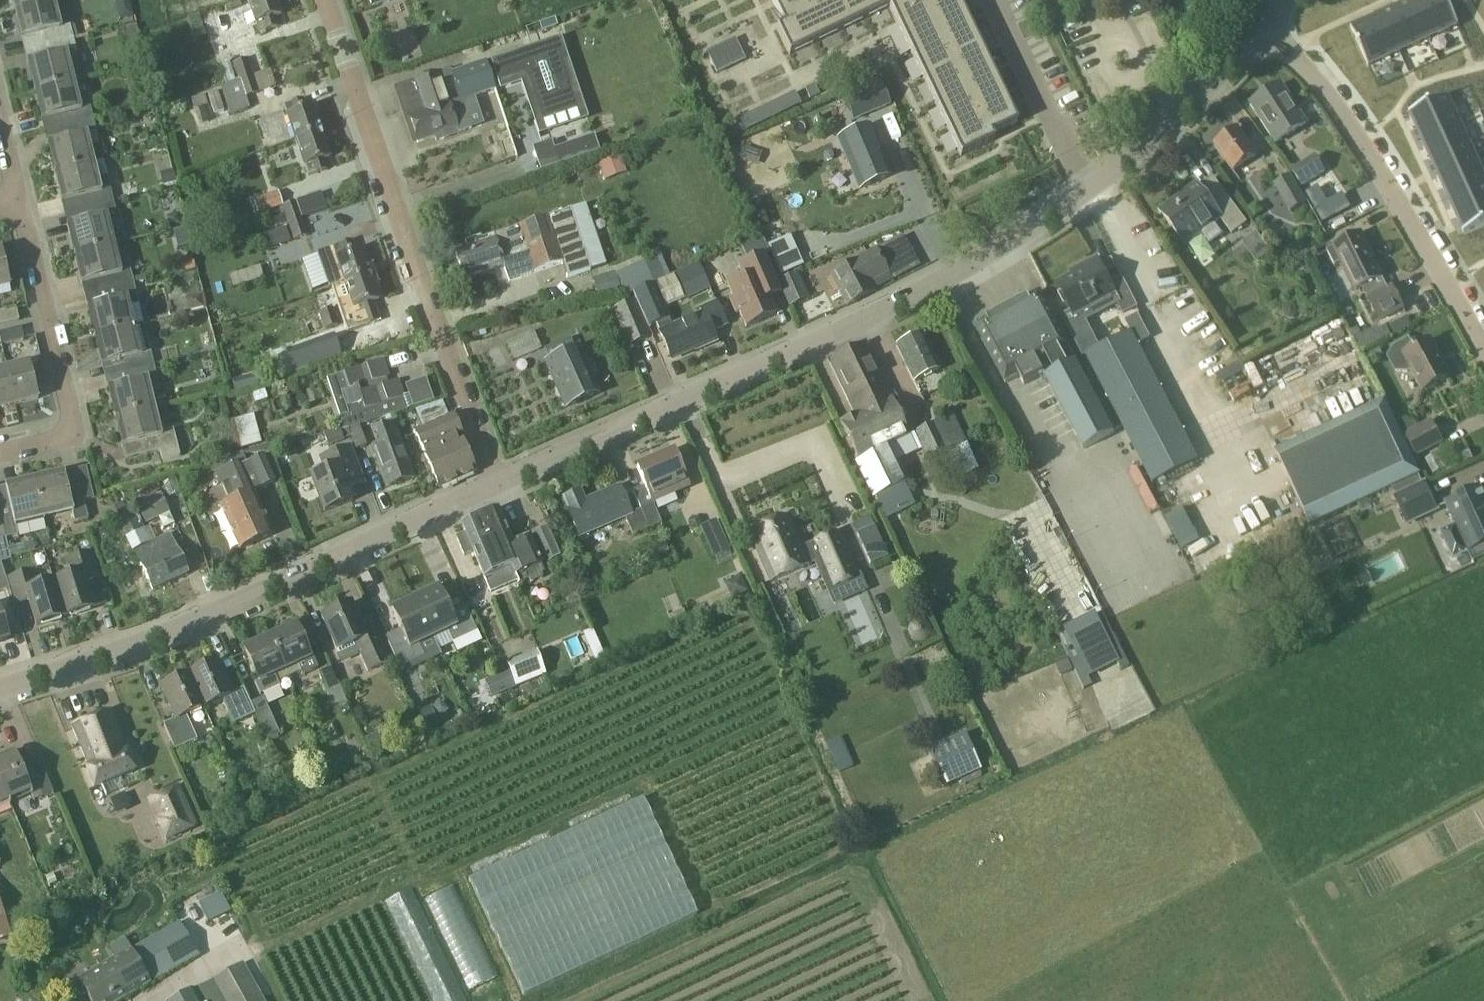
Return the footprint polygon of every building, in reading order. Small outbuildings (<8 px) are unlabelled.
[(14,9),(50,0),(12,0),(14,9)] [(14,9),(21,38),(41,33),(44,45),(73,38),(66,9),(57,11),(54,0),(50,0),(14,9)] [(275,0),(247,0),(258,33),(278,26),(274,17),(280,15),(275,0)] [(783,25),(776,28),(789,55),(889,7),(961,157),(994,140),(991,135),(1017,123),(958,0),(772,0),(783,25)] [(1380,14),(1398,53),(1428,39),(1410,0),(1380,14)] [(1410,0),(1428,39),(1459,25),(1447,0),(1411,0),(1410,0)] [(1368,67),(1398,53),(1380,14),(1351,28),(1368,67)] [(554,18),(539,23),(542,30),(557,25),(554,18)] [(561,37),(491,60),(498,82),(526,73),(542,121),(576,110),(560,61),(568,59),(561,37)] [(34,90),(77,80),(79,79),(72,51),(76,50),(73,38),(44,45),(46,56),(27,61),(34,90)] [(219,64),(225,81),(226,84),(267,70),(258,45),(243,50),(246,59),(232,64),(231,60),(219,64)] [(716,73),(725,69),(715,47),(706,52),(716,73)] [(414,80),(399,86),(409,117),(470,96),(470,97),(474,95),(492,89),(494,89),(485,62),(451,74),(450,68),(414,80)] [(267,70),(226,84),(220,86),(225,100),(221,101),(218,91),(208,94),(214,115),(224,111),(223,106),(226,104),(230,115),(250,108),(246,97),(276,87),(270,69),(267,70)] [(77,80),(34,90),(41,120),(61,115),(64,127),(93,119),(90,107),(81,109),(78,96),(80,92),(77,80)] [(880,82),(843,98),(848,108),(858,104),(864,115),(890,104),(880,82)] [(1276,143),(1307,123),(1282,84),(1250,104),(1276,143)] [(795,92),(739,119),(745,132),(801,105),(795,92)] [(194,109),(198,108),(207,104),(204,95),(199,97),(199,96),(191,99),(194,109)] [(1448,95),(1409,113),(1422,143),(1462,125),(1448,95)] [(476,113),(470,97),(470,96),(460,99),(409,117),(418,142),(442,134),(443,138),(471,128),(467,116),(476,113)] [(295,140),(320,132),(311,106),(306,108),(302,98),(283,105),(295,140)] [(47,143),(54,172),(94,162),(90,147),(99,145),(95,132),(96,132),(93,119),(64,127),(67,138),(47,143)] [(837,138),(859,189),(890,176),(868,125),(837,138)] [(1462,125),(1422,143),(1436,173),(1475,155),(1462,125)] [(1214,145),(1234,172),(1260,152),(1254,143),(1250,146),(1238,129),(1214,145)] [(329,157),(320,132),(295,140),(307,176),(327,169),(323,159),(329,157)] [(740,160),(752,164),(756,151),(745,146),(740,160)] [(555,153),(559,164),(574,159),(571,148),(555,153)] [(619,154),(599,162),(605,179),(626,171),(619,154)] [(1436,173),(1450,203),(1483,187),(1483,174),(1475,155),(1436,173)] [(1325,173),(1315,156),(1291,171),(1301,188),(1325,173)] [(94,162),(54,172),(61,202),(81,197),(84,208),(113,201),(104,162),(95,164),(94,162)] [(173,170),(160,173),(163,185),(175,182),(173,170)] [(1273,186),(1289,213),(1306,203),(1290,175),(1273,186)] [(1197,182),(1159,210),(1185,247),(1203,234),(1210,244),(1222,235),(1215,224),(1221,220),(1232,235),(1247,223),(1212,177),(1200,186),(1197,182)] [(1450,203),(1464,233),(1483,223),(1483,187),(1450,203)] [(257,214),(280,206),(282,206),(278,191),(252,200),(257,214)] [(67,224),(74,254),(114,244),(107,216),(116,213),(113,201),(84,208),(87,220),(67,224)] [(275,214),(279,226),(287,223),(302,218),(297,201),(282,206),(280,206),(282,212),(275,214)] [(547,216),(493,235),(469,243),(471,247),(455,252),(463,278),(503,264),(500,257),(526,248),(534,272),(563,263),(568,278),(590,270),(570,210),(548,217),(547,216)] [(302,218),(287,223),(293,240),(308,235),(302,218)] [(284,229),(263,236),(267,248),(288,241),(284,229)] [(1362,232),(1333,246),(1355,291),(1363,287),(1379,321),(1404,309),(1392,285),(1387,287),(1380,291),(1376,282),(1383,278),(1384,278),(1362,232)] [(1256,247),(1249,252),(1256,262),(1270,252),(1257,233),(1249,238),(1256,247)] [(329,288),(331,287),(369,274),(360,249),(355,251),(351,241),(317,253),(329,288)] [(114,244),(74,254),(81,283),(101,278),(104,290),(145,280),(144,276),(132,279),(128,262),(119,264),(114,244)] [(892,273),(889,267),(878,248),(830,275),(847,306),(875,291),(871,284),(892,273)] [(10,285),(1,249),(0,249),(0,287),(10,285)] [(775,314),(765,292),(778,286),(764,254),(738,266),(744,279),(728,286),(733,298),(730,300),(736,313),(739,312),(746,327),(775,314)] [(191,256),(176,260),(179,272),(194,269),(191,256)] [(1056,322),(1070,348),(1076,344),(1083,357),(1085,357),(1152,486),(1199,461),(1132,332),(1099,349),(1085,321),(1118,303),(1124,313),(1137,307),(1122,278),(1110,285),(1097,260),(1082,267),(1084,271),(1059,284),(1063,292),(1059,294),(1064,306),(1069,303),(1073,311),(1062,316),(1063,318),(1056,322)] [(699,262),(674,273),(685,298),(710,287),(699,262)] [(1305,266),(1298,269),(1303,278),(1310,275),(1305,266)] [(614,272),(593,279),(599,300),(621,294),(614,272)] [(797,272),(777,281),(788,306),(808,297),(797,272)] [(343,323),(357,318),(376,312),(373,302),(378,300),(369,274),(331,287),(343,323)] [(87,306),(94,335),(134,326),(130,306),(138,303),(136,294),(147,291),(145,280),(104,290),(107,301),(87,306)] [(655,325),(659,333),(671,359),(699,346),(700,347),(715,340),(711,331),(726,325),(716,301),(700,308),(702,313),(671,327),(651,284),(631,294),(647,328),(655,325)] [(1070,348),(1056,322),(1042,294),(977,329),(1006,384),(1020,376),(1024,385),(1045,375),(1084,449),(1114,433),(1069,348),(1070,348)] [(200,295),(189,298),(192,312),(203,309),(200,295)] [(634,301),(619,308),(634,343),(649,337),(634,301)] [(18,321),(15,308),(0,312),(0,325),(18,321)] [(319,313),(324,329),(325,329),(338,325),(333,309),(319,313)] [(134,326),(94,335),(101,365),(121,360),(124,371),(153,364),(158,363),(156,353),(151,354),(150,352),(141,354),(134,326)] [(1,346),(24,341),(21,328),(0,333),(0,342),(1,346)] [(1386,328),(1379,331),(1383,339),(1390,335),(1386,328)] [(315,348),(330,344),(325,329),(324,329),(311,333),(315,348)] [(504,342),(512,360),(541,348),(533,330),(504,342)] [(944,380),(938,369),(921,333),(896,345),(913,381),(926,375),(931,386),(944,380)] [(1408,373),(1412,371),(1422,391),(1450,376),(1430,339),(1414,348),(1409,339),(1394,347),(1388,357),(1396,373),(1408,373)] [(864,345),(829,361),(855,415),(839,422),(857,459),(880,506),(886,520),(915,506),(909,492),(892,458),(919,446),(912,433),(907,435),(902,424),(906,422),(896,401),(892,403),(864,345)] [(545,361),(565,407),(598,393),(578,347),(545,361)] [(327,379),(344,430),(348,429),(351,428),(408,411),(432,402),(425,381),(404,388),(406,396),(403,397),(397,380),(386,384),(384,378),(388,377),(382,360),(327,379)] [(1267,361),(1243,370),(1248,383),(1272,374),(1267,361)] [(6,368),(15,404),(38,398),(33,380),(43,377),(41,370),(31,373),(29,362),(6,368)] [(107,388),(114,417),(155,407),(151,392),(160,390),(153,364),(124,371),(127,383),(107,388)] [(0,369),(0,408),(15,404),(6,368),(0,369)] [(1309,525),(1391,487),(1419,474),(1385,400),(1275,451),(1309,525)] [(414,412),(420,429),(414,432),(438,487),(475,471),(461,438),(462,437),(452,415),(447,417),(441,404),(414,412)] [(155,407),(114,417),(124,459),(159,450),(162,460),(179,456),(173,429),(161,432),(155,407)] [(912,433),(919,446),(927,465),(930,463),(941,488),(978,469),(967,445),(953,413),(912,433)] [(241,449),(260,444),(253,416),(233,421),(241,449)] [(1417,428),(1405,435),(1417,456),(1443,442),(1431,421),(1417,428)] [(372,446),(386,486),(413,477),(394,424),(377,430),(381,443),(372,446)] [(342,440),(351,437),(348,429),(344,430),(322,434),(327,447),(343,441),(342,440)] [(311,502),(319,499),(324,512),(352,501),(344,479),(359,474),(349,447),(321,457),(326,470),(299,480),(307,500),(311,502)] [(632,491),(640,509),(649,528),(661,523),(653,504),(689,488),(682,471),(690,467),(684,452),(675,456),(673,451),(637,467),(645,486),(632,491)] [(217,473),(230,501),(220,506),(239,550),(272,535),(253,491),(275,482),(264,456),(241,466),(240,463),(217,473)] [(86,466),(34,479),(44,519),(72,512),(74,521),(88,518),(84,501),(93,498),(86,466)] [(0,487),(0,517),(5,538),(18,535),(15,526),(44,519),(34,479),(0,487)] [(1425,483),(1422,485),(1393,498),(1406,527),(1438,512),(1425,483)] [(632,535),(649,528),(640,509),(630,513),(619,486),(584,501),(580,491),(564,498),(568,508),(567,508),(578,536),(580,535),(584,545),(629,526),(632,535)] [(1467,500),(1465,495),(1447,504),(1456,525),(1442,532),(1454,558),(1468,551),(1473,560),(1483,555),(1483,492),(1467,500)] [(161,494),(137,505),(146,524),(170,513),(161,494)] [(169,582),(151,542),(145,528),(141,530),(132,510),(118,517),(152,590),(169,582)] [(503,551),(511,566),(518,583),(527,579),(528,583),(541,577),(540,574),(543,573),(527,535),(511,542),(497,510),(482,516),(492,535),(492,534),(501,552),(503,551)] [(1182,510),(1166,518),(1182,549),(1198,541),(1182,510)] [(811,548),(803,552),(784,515),(747,534),(772,582),(809,564),(806,559),(815,556),(831,591),(859,578),(839,532),(810,545),(811,548)] [(504,568),(511,566),(503,551),(501,552),(492,534),(492,535),(482,516),(462,525),(465,534),(462,536),(460,540),(464,550),(468,552),(472,550),(483,577),(495,572),(496,576),(506,572),(504,568)] [(713,558),(714,557),(728,551),(729,551),(715,520),(699,527),(713,558)] [(874,526),(857,533),(870,563),(889,555),(883,541),(881,542),(874,526)] [(547,562),(561,556),(548,527),(534,533),(547,562)] [(151,542),(169,582),(187,573),(169,534),(151,542)] [(70,577),(54,582),(65,617),(94,608),(86,583),(98,579),(89,552),(65,560),(70,577)] [(0,562),(0,591),(9,589),(0,562)] [(36,626),(65,617),(54,582),(38,587),(32,570),(8,578),(16,605),(29,601),(36,626)] [(740,577),(726,584),(732,598),(746,591),(740,577)] [(415,599),(433,638),(443,658),(481,640),(465,606),(449,613),(438,588),(415,599)] [(418,645),(433,638),(415,599),(391,610),(403,635),(387,642),(399,668),(424,656),(418,645)] [(341,661),(359,653),(368,672),(389,662),(369,617),(359,622),(351,605),(322,618),(341,661)] [(683,610),(669,616),(673,626),(687,620),(683,610)] [(1064,632),(1087,677),(1117,661),(1094,617),(1064,632)] [(269,637),(287,678),(301,672),(302,676),(318,669),(313,656),(309,658),(294,626),(269,637)] [(278,683),(287,678),(269,637),(243,649),(258,681),(254,683),(260,696),(279,687),(278,683)] [(509,670),(503,673),(511,690),(545,676),(536,652),(506,664),(509,670)] [(189,674),(203,707),(221,699),(232,724),(255,714),(243,688),(231,693),(217,661),(189,674)] [(334,709),(336,708),(347,703),(330,666),(317,672),(334,709)] [(496,696),(511,690),(503,673),(489,679),(487,686),(489,693),(496,696)] [(186,715),(203,707),(189,674),(161,687),(175,718),(163,724),(174,750),(197,740),(186,715)] [(267,739),(279,734),(263,697),(250,703),(267,739)] [(430,706),(416,712),(423,728),(437,722),(430,706)] [(134,770),(127,751),(126,752),(111,710),(72,726),(89,767),(86,768),(94,787),(134,770)] [(378,733),(365,738),(370,751),(383,746),(378,733)] [(965,734),(930,749),(945,785),(980,770),(965,734)] [(835,769),(850,765),(841,736),(827,741),(835,769)] [(10,804),(31,795),(34,801),(53,792),(40,762),(22,769),(14,751),(0,756),(0,780),(10,804)] [(10,804),(0,780),(0,808),(10,804)] [(194,827),(178,789),(161,796),(169,815),(156,820),(165,840),(194,827)] [(515,992),(695,921),(647,800),(467,871),(515,992)] [(53,874),(45,877),(49,886),(57,882),(53,874)] [(412,888),(385,901),(433,1000),(466,1000),(412,888)] [(498,977),(457,888),(428,901),(469,990),(498,977)] [(191,931),(215,919),(228,945),(243,938),(231,912),(232,911),(220,892),(181,911),(191,931)] [(11,936),(0,905),(0,940),(11,936)] [(131,949),(78,980),(90,1000),(117,1000),(198,955),(179,922),(131,949)] [(243,962),(211,979),(172,1000),(264,1000),(243,962)]
